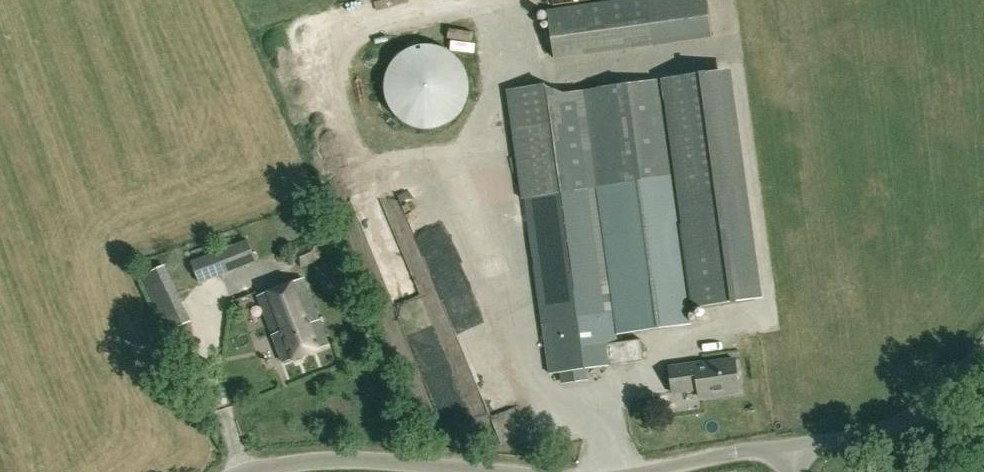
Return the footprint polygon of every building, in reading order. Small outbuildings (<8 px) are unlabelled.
[(547,10),(554,57),(712,36),(707,0),(618,0),(547,10)] [(414,129),(426,131),(438,129),(449,124),(458,116),(465,106),(468,94),(468,82),(465,70),(458,60),(449,52),(438,47),(426,45),(414,47),(403,52),(393,60),(387,70),(383,82),(383,94),(387,106),(393,116),(403,124),(414,129)] [(719,70),(661,78),(693,307),(750,299),(719,70)] [(658,96),(618,102),(614,74),(506,89),(512,128),(521,198),(525,197),(549,373),(655,358),(652,337),(617,341),(611,301),(623,300),(628,332),(689,323),(668,174),(669,174),(658,96)] [(372,218),(383,241),(397,234),(387,211),(372,218)] [(199,282),(255,260),(248,240),(191,262),(199,282)] [(321,259),(314,242),(294,250),(300,267),(321,259)] [(239,301),(268,288),(258,267),(229,281),(239,301)] [(189,321),(169,278),(147,288),(167,331),(189,321)] [(283,362),(329,344),(303,278),(257,296),(283,362)] [(698,396),(739,391),(734,359),(717,361),(717,363),(701,365),(701,363),(668,367),(672,392),(697,388),(698,396)]
